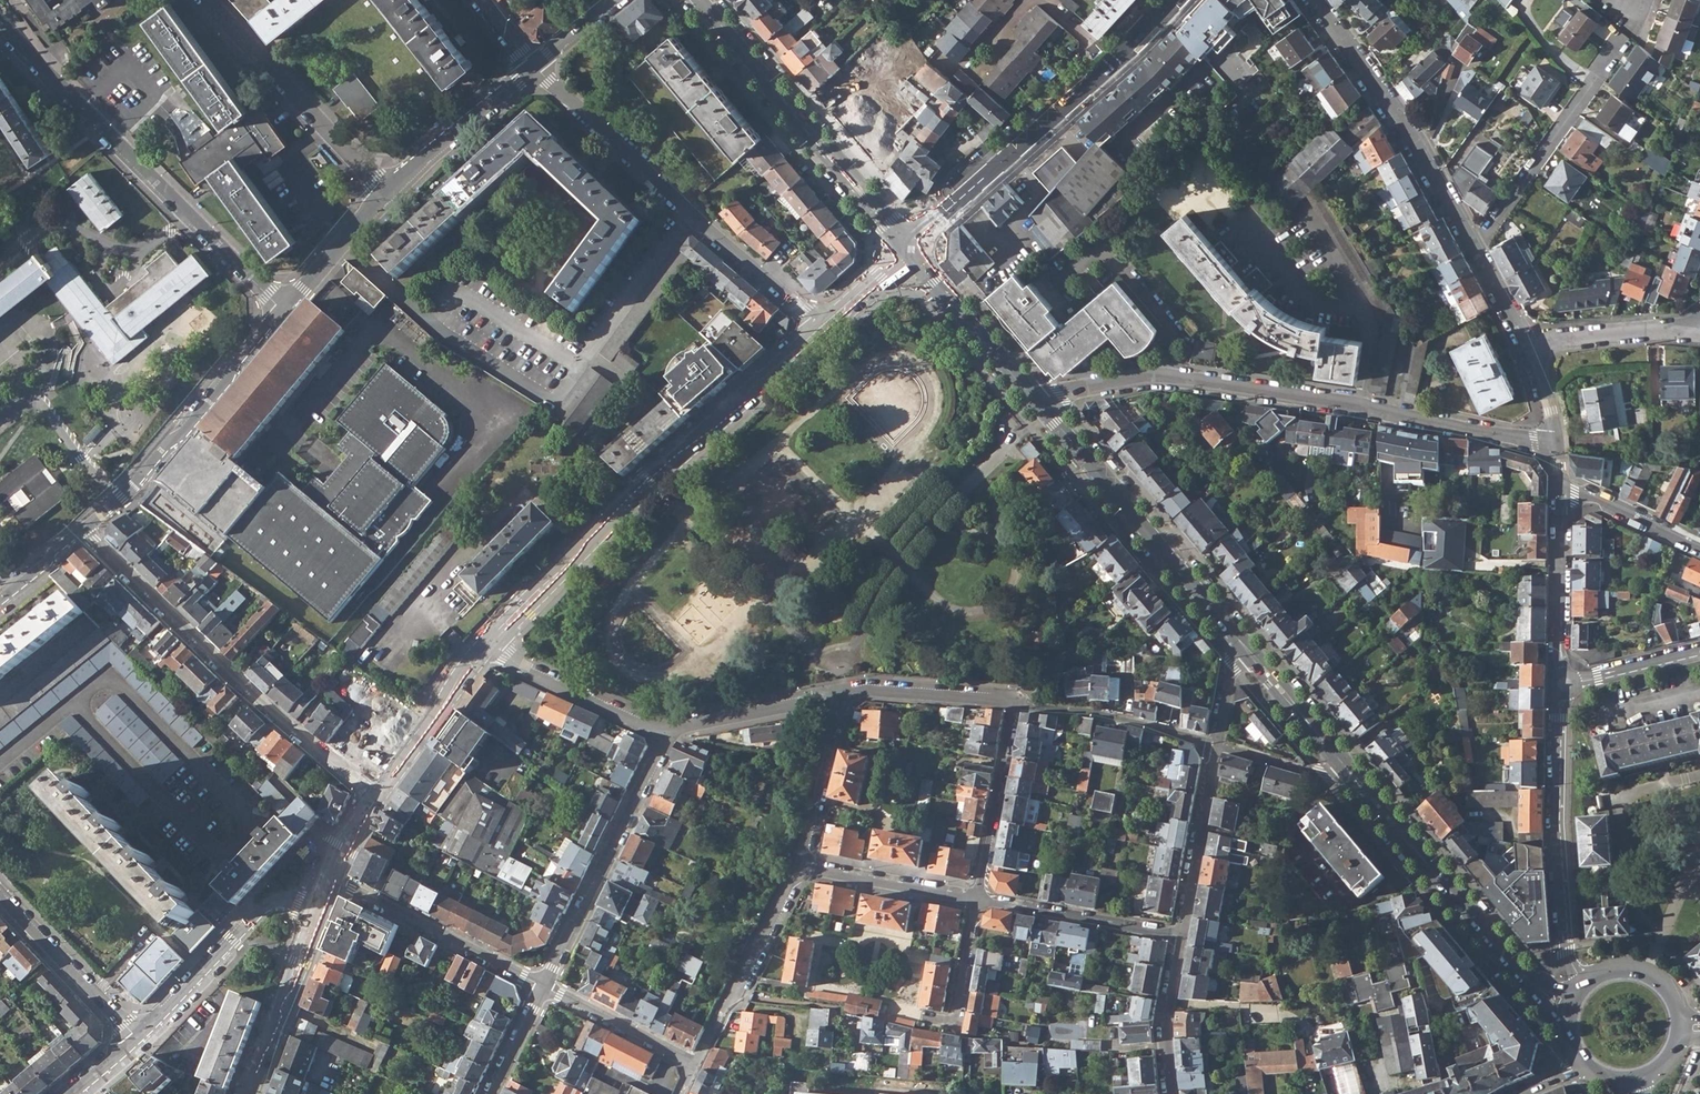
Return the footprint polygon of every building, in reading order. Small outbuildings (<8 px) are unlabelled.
[(41,18),(45,16),(54,9),(48,0),(28,0),(41,18)] [(54,9),(45,16),(48,20),(55,30),(60,26),(59,25),(62,23),(63,24),(68,21),(67,19),(70,17),(71,18),(76,15),(75,13),(79,11),(80,13),(84,9),(83,8),(94,0),(100,9),(111,2),(110,0),(67,0),(54,9)] [(273,6),(267,0),(231,0),(268,41),(270,39),(273,42),(325,0),(280,0),(273,6)] [(419,112),(475,67),(421,0),(328,0),(419,112)] [(519,10),(524,17),(539,6),(534,0),(531,0),(519,10)] [(634,40),(663,17),(663,15),(652,0),(638,0),(616,18),(634,40)] [(754,21),(768,9),(774,4),(771,0),(770,0),(737,0),(754,21)] [(769,38),(784,25),(779,18),(788,11),(779,0),(774,4),(768,9),(754,21),(769,38)] [(974,3),(993,19),(995,22),(1001,14),(1002,15),(1009,9),(999,0),(976,0),(974,3)] [(1009,9),(1013,3),(1012,2),(1014,0),(999,0),(1009,9)] [(1074,12),(1079,6),(1071,0),(1060,0),(1074,12)] [(1102,36),(1134,0),(1097,0),(1095,2),(1100,7),(1086,22),(1102,36)] [(1187,17),(1189,19),(1179,30),(1180,31),(1188,40),(1199,52),(1203,58),(1215,44),(1219,47),(1234,31),(1226,23),(1237,11),(1226,0),(1202,0),(1187,17)] [(1237,11),(1243,16),(1256,5),(1259,3),(1277,32),(1303,12),(1293,0),(1226,0),(1237,11)] [(1353,6),(1351,8),(1358,15),(1359,13),(1371,25),(1388,10),(1379,0),(1347,0),(1353,6)] [(1470,10),(1477,0),(1460,0),(1463,3),(1470,10)] [(1691,24),(1699,1),(1699,0),(1674,0),(1668,15),(1691,24)] [(545,1),(539,6),(524,17),(519,10),(514,5),(509,9),(532,38),(546,39),(564,24),(545,1)] [(959,14),(982,35),(984,32),(987,29),(986,27),(993,19),(974,3),(971,1),(959,14)] [(1586,2),(1580,10),(1598,24),(1604,16),(1586,2)] [(1458,8),(1469,20),(1469,19),(1470,16),(1473,13),(1470,10),(1463,3),(1458,8)] [(205,179),(267,263),(291,246),(233,158),(258,144),(269,158),(287,145),(258,106),(249,111),(171,4),(148,21),(153,28),(189,78),(226,128),(181,161),(198,184),(205,179)] [(1059,24),(1037,5),(1036,4),(1029,12),(1027,11),(1023,17),(1024,17),(1047,37),(1059,24)] [(1578,51),(1598,24),(1580,10),(1572,21),(1570,19),(1573,15),(1564,8),(1554,20),(1566,29),(1560,37),(1578,51)] [(1388,14),(1390,16),(1407,34),(1412,29),(1393,9),(1388,14)] [(664,21),(675,34),(685,26),(671,10),(666,14),(668,17),(664,21)] [(857,50),(864,58),(901,22),(894,14),(857,50)] [(947,28),(950,31),(969,47),(975,40),(976,41),(982,35),(959,14),(947,28)] [(1674,50),(1680,53),(1691,24),(1668,15),(1657,44),(1652,56),(1660,63),(1667,68),(1674,50)] [(1392,47),(1407,34),(1390,16),(1370,35),(1382,49),(1388,43),(1392,47)] [(1047,37),(1024,17),(1023,17),(1017,23),(1019,25),(1013,32),(1018,37),(1035,51),(1047,37)] [(1452,50),(1469,63),(1483,44),(1490,50),(1498,39),(1479,26),(1477,28),(1469,21),(1452,50)] [(783,55),(798,42),(784,25),(769,38),(783,55)] [(1176,28),(1145,62),(1146,61),(1150,65),(1180,31),(1179,30),(1176,28)] [(1276,44),(1293,67),(1315,51),(1299,28),(1276,44)] [(971,49),(969,47),(950,31),(938,44),(959,62),(971,49)] [(1168,85),(1199,52),(1188,40),(1180,31),(1150,65),(1158,73),(1163,79),(1168,85)] [(1237,33),(1234,31),(1219,47),(1221,50),(1237,33)] [(650,55),(740,159),(746,153),(762,139),(674,35),(650,55)] [(1042,57),(1035,51),(1018,37),(1015,40),(1040,61),(1042,57)] [(798,73),(820,55),(815,48),(813,50),(803,38),(798,42),(783,55),(798,73)] [(1015,46),(1008,53),(1028,71),(1030,72),(1040,61),(1015,40),(1013,44),(1015,46)] [(1396,87),(1409,105),(1425,90),(1436,101),(1438,90),(1443,76),(1444,70),(1446,64),(1447,62),(1452,50),(1444,42),(1435,51),(1435,50),(1396,87)] [(798,73),(814,91),(834,74),(837,71),(839,70),(835,65),(836,62),(833,59),(842,51),(835,43),(820,55),(798,73)] [(1625,66),(1621,71),(1619,70),(1609,84),(1618,91),(1630,99),(1636,90),(1639,92),(1647,81),(1650,84),(1657,75),(1653,72),(1660,63),(1652,56),(1637,45),(1623,65),(1625,66)] [(1329,51),(1310,64),(1325,87),(1345,73),(1329,51)] [(1008,53),(996,67),(1017,85),(1028,71),(1008,53)] [(1163,79),(1158,73),(1150,65),(1146,61),(1145,62),(1161,81),(1167,87),(1168,85),(1163,79)] [(970,98),(980,87),(959,70),(950,81),(927,62),(914,75),(936,93),(948,81),(970,98)] [(1109,94),(1080,120),(1091,132),(1097,139),(1102,144),(1130,120),(1131,122),(1142,112),(1141,110),(1167,87),(1161,81),(1145,62),(1121,83),(1123,85),(1111,96),(1109,94)] [(1455,64),(1447,62),(1446,64),(1444,70),(1443,76),(1450,78),(1455,64)] [(1319,91),(1325,87),(1310,64),(1303,69),(1319,91)] [(1518,91),(1541,107),(1559,82),(1536,66),(1518,91)] [(984,80),(1005,98),(1012,91),(1017,85),(996,67),(984,80)] [(1455,89),(1460,93),(1468,83),(1476,71),(1473,69),(1462,72),(1455,89)] [(335,89),(361,120),(380,105),(354,73),(335,89)] [(1322,102),(1334,119),(1361,95),(1345,73),(1325,87),(1319,91),(1325,99),(1322,102)] [(848,90),(834,74),(814,91),(829,110),(841,99),(843,102),(849,96),(850,96),(847,93),(849,91),(848,90)] [(33,166),(52,154),(0,76),(0,116),(33,166)] [(903,154),(931,177),(941,165),(927,153),(969,100),(992,120),(979,131),(979,134),(984,140),(999,126),(1011,113),(980,87),(970,98),(948,81),(936,93),(935,94),(941,99),(937,105),(930,99),(918,110),(922,114),(919,118),(927,125),(917,137),(916,136),(903,154)] [(1455,101),(1479,119),(1484,113),(1493,101),(1468,83),(1460,93),(1455,101)] [(1618,91),(1614,95),(1634,110),(1638,105),(1630,99),(1618,91)] [(1646,118),(1634,110),(1614,95),(1613,95),(1597,116),(1630,140),(1646,118)] [(1699,111),(1699,104),(1694,102),(1692,108),(1699,111)] [(886,123),(896,133),(901,128),(913,115),(904,105),(886,123)] [(1369,106),(1353,120),(1368,137),(1380,126),(1382,125),(1369,106)] [(1528,127),(1534,119),(1529,108),(1520,120),(1528,127)] [(1173,126),(1163,115),(1138,138),(1148,149),(1173,126)] [(1680,117),(1674,131),(1681,136),(1683,132),(1687,120),(1680,117)] [(1585,119),(1562,150),(1583,165),(1594,173),(1603,161),(1592,153),(1599,143),(1607,148),(1609,144),(1616,149),(1620,144),(1585,119)] [(554,298),(574,313),(641,223),(532,120),(519,132),(513,126),(504,135),(510,141),(479,169),(473,163),(463,171),(469,178),(438,206),(433,200),(423,208),(429,215),(397,242),(392,236),(383,245),(388,251),(379,259),(396,279),(532,156),(606,227),(554,298)] [(1266,183),(1265,184),(1289,210),(1306,194),(1317,183),(1360,144),(1368,137),(1353,120),(1337,134),(1329,124),(1266,183)] [(786,121),(783,123),(789,130),(792,128),(786,121)] [(850,135),(857,143),(869,131),(862,124),(850,135)] [(1368,137),(1360,144),(1362,148),(1353,156),(1357,164),(1367,158),(1371,165),(1372,168),(1380,164),(1396,155),(1380,126),(1368,137)] [(896,133),(902,139),(907,134),(901,128),(896,133)] [(1695,143),(1697,137),(1683,132),(1681,136),(1680,138),(1695,143)] [(746,153),(764,175),(766,174),(785,157),(767,136),(762,139),(746,153)] [(1064,147),(1035,172),(1052,191),(1031,215),(1033,217),(1035,222),(1024,232),(1049,261),(1095,221),(1094,220),(1140,182),(1102,144),(1097,139),(1078,161),(1064,147)] [(1452,176),(1463,198),(1481,174),(1493,156),(1476,145),(1452,176)] [(1641,159),(1665,177),(1668,171),(1671,162),(1649,147),(1641,159)] [(1380,164),(1390,183),(1412,171),(1401,152),(1396,155),(1380,164)] [(885,176),(904,199),(916,184),(919,183),(927,189),(934,179),(931,177),(903,154),(885,176)] [(1235,163),(1239,167),(1247,160),(1243,156),(1235,163)] [(766,174),(784,195),(803,178),(785,157),(766,174)] [(1547,185),(1569,202),(1587,177),(1565,160),(1547,185)] [(1241,170),(1259,190),(1265,184),(1266,183),(1255,170),(1252,173),(1246,166),(1241,170)] [(1393,209),(1401,203),(1422,191),(1412,171),(1390,183),(1379,192),(1380,194),(1381,193),(1392,206),(1391,207),(1393,209)] [(70,189),(104,231),(124,216),(89,173),(70,189)] [(1489,180),(1481,174),(1463,198),(1484,213),(1498,193),(1486,184),(1489,180)] [(793,203),(803,214),(821,199),(803,178),(784,195),(782,197),(789,206),(793,203)] [(1025,203),(1008,184),(987,202),(1002,223),(1006,219),(1025,203)] [(1424,219),(1428,225),(1438,220),(1422,191),(1401,203),(1412,225),(1424,219)] [(1652,192),(1645,211),(1651,215),(1652,212),(1656,202),(1658,196),(1652,192)] [(693,199),(704,209),(708,204),(698,195),(693,199)] [(721,212),(739,233),(755,219),(737,198),(721,212)] [(768,209),(772,213),(783,204),(779,199),(768,209)] [(803,214),(821,236),(839,220),(821,199),(803,214)] [(987,202),(982,207),(996,227),(1002,223),(987,202)] [(1634,225),(1645,230),(1646,228),(1651,215),(1645,211),(1642,209),(1634,225)] [(1659,215),(1652,212),(1651,215),(1646,228),(1651,230),(1653,230),(1659,215)] [(767,218),(780,234),(785,229),(772,213),(767,218)] [(866,239),(846,215),(839,220),(821,236),(828,244),(832,242),(837,247),(835,249),(835,250),(836,252),(826,260),(839,275),(845,281),(861,267),(866,239)] [(1166,231),(1233,310),(1237,306),(1239,309),(1250,319),(1252,322),(1251,323),(1257,328),(1259,326),(1261,328),(1262,329),(1270,335),(1274,337),(1285,343),(1288,344),(1294,346),(1294,348),(1300,349),(1301,348),(1302,348),(1313,349),(1319,349),(1322,349),(1321,356),(1315,355),(1315,357),(1313,357),(1313,360),(1315,360),(1314,362),(1320,363),(1318,374),(1356,380),(1362,342),(1324,336),(1326,327),(1322,327),(1313,325),(1315,319),(1309,317),(1307,322),(1283,311),(1272,303),(1275,298),(1269,293),(1266,297),(1264,296),(1263,295),(1261,293),(1271,284),(1250,259),(1238,269),(1246,277),(1242,280),(1230,266),(1238,260),(1221,241),(1213,247),(1186,215),(1166,231)] [(1699,248),(1699,219),(1695,217),(1691,215),(1681,241),(1683,242),(1699,248)] [(1421,229),(1440,263),(1442,262),(1462,252),(1458,245),(1455,238),(1443,217),(1438,220),(1428,225),(1421,229)] [(739,233),(768,258),(781,242),(755,219),(739,233)] [(995,262),(962,224),(955,231),(953,256),(963,268),(965,266),(978,256),(989,267),(995,262)] [(1639,246),(1643,247),(1647,236),(1648,236),(1651,230),(1646,228),(1645,230),(1639,246)] [(600,354),(629,377),(632,373),(638,365),(620,350),(660,296),(665,291),(685,264),(689,258),(700,244),(689,233),(600,354)] [(1491,249),(1506,276),(1531,263),(1530,262),(1524,249),(1521,250),(1514,236),(1491,249)] [(1677,260),(1674,268),(1691,274),(1696,276),(1699,265),(1699,248),(1683,242),(1677,260)] [(115,366),(150,337),(144,330),(212,274),(195,254),(180,267),(168,252),(147,269),(151,273),(107,309),(71,264),(54,243),(0,286),(0,320),(47,282),(93,339),(115,366)] [(700,244),(689,258),(695,263),(713,278),(725,265),(700,244)] [(1432,268),(1442,286),(1442,285),(1449,282),(1472,270),(1462,252),(1442,262),(1440,263),(1432,268)] [(839,275),(826,260),(822,256),(800,276),(812,290),(817,292),(823,289),(839,275)] [(689,258),(685,264),(691,269),(695,263),(689,258)] [(341,266),(345,278),(351,285),(348,288),(355,295),(357,293),(375,309),(386,296),(347,261),(341,266)] [(1520,302),(1529,297),(1535,294),(1545,288),(1530,262),(1531,263),(1506,276),(1520,302)] [(727,290),(732,295),(748,308),(760,295),(725,265),(713,278),(711,280),(717,285),(725,292),(727,290)] [(1626,277),(1621,291),(1641,298),(1650,277),(1633,270),(1634,266),(1631,265),(1626,277)] [(1646,301),(1655,304),(1660,291),(1681,299),(1691,274),(1674,268),(1671,267),(1667,265),(1662,279),(1656,276),(1646,301)] [(1119,273),(1071,312),(1073,315),(1064,323),(1051,308),(1054,306),(1021,268),(987,297),(1047,368),(1063,374),(1071,373),(1114,337),(1128,353),(1142,349),(1150,342),(1154,336),(1157,329),(1162,324),(1119,273)] [(1472,270),(1449,282),(1442,285),(1452,303),(1458,299),(1481,287),(1472,270)] [(1626,277),(1589,282),(1589,288),(1571,290),(1571,287),(1564,288),(1555,311),(1616,304),(1621,291),(1626,277)] [(342,282),(348,288),(351,285),(345,278),(342,282)] [(712,291),(717,285),(711,280),(699,294),(703,298),(711,289),(712,291)] [(1461,311),(1466,319),(1486,308),(1491,306),(1481,287),(1458,299),(1464,310),(1461,311)] [(1389,302),(1390,304),(1399,300),(1392,289),(1384,294),(1389,302)] [(679,303),(665,291),(660,296),(674,309),(679,303)] [(743,313),(748,308),(732,295),(728,300),(743,313)] [(747,322),(761,334),(774,319),(787,332),(789,330),(788,318),(760,295),(748,308),(755,314),(747,322)] [(1403,308),(1399,300),(1390,304),(1395,312),(1403,308)] [(344,331),(310,301),(139,505),(213,555),(228,537),(335,621),(401,539),(400,537),(402,536),(404,534),(407,532),(408,530),(410,528),(411,525),(413,523),(414,520),(416,521),(433,501),(416,486),(447,448),(445,446),(448,442),(449,438),(450,436),(450,430),(450,427),(449,424),(449,422),(448,419),(446,417),(449,414),(386,362),(337,421),(351,433),(341,445),(354,455),(326,489),(312,478),(303,490),(281,473),(267,489),(258,482),(260,479),(237,458),(344,331)] [(1384,324),(1372,384),(1371,392),(1385,395),(1399,330),(1404,327),(1395,312),(1390,304),(1389,302),(1384,324)] [(709,341),(742,373),(767,350),(722,312),(702,335),(709,341)] [(859,324),(867,317),(864,315),(857,321),(859,324)] [(1181,320),(1192,333),(1198,328),(1187,315),(1181,320)] [(1454,348),(1483,408),(1514,392),(1485,332),(1454,348)] [(1192,355),(1214,358),(1216,343),(1194,340),(1192,355)] [(1416,402),(1418,393),(1428,340),(1415,347),(1413,342),(1401,399),(1416,402)] [(674,412),(686,421),(742,373),(709,341),(696,352),(688,355),(687,360),(671,373),(669,381),(675,387),(663,397),(668,403),(667,404),(675,410),(674,412)] [(561,427),(574,436),(612,385),(589,368),(555,414),(564,420),(561,427)] [(1660,371),(1661,400),(1694,398),(1693,368),(1672,368),(1672,370),(1660,371)] [(1582,390),(1591,433),(1620,428),(1611,384),(1582,390)] [(1205,399),(1208,420),(1217,412),(1229,403),(1205,399)] [(667,404),(643,426),(635,433),(629,427),(622,433),(644,459),(686,421),(674,412),(675,410),(667,404)] [(1243,422),(1255,426),(1257,424),(1275,409),(1250,406),(1243,422)] [(1263,437),(1269,445),(1279,436),(1289,428),(1298,420),(1298,419),(1288,417),(1289,412),(1275,409),(1257,424),(1266,435),(1263,437)] [(1198,428),(1221,455),(1240,439),(1217,412),(1208,420),(1198,428)] [(1118,454),(1143,433),(1139,430),(1148,422),(1143,416),(1133,424),(1116,439),(1110,444),(1118,454)] [(1326,446),(1335,447),(1337,433),(1339,419),(1330,418),(1328,428),(1316,426),(1312,447),(1325,449),(1326,446)] [(637,420),(629,427),(635,433),(643,426),(637,420)] [(1287,444),(1312,447),(1316,426),(1302,424),(1299,423),(1299,420),(1298,420),(1289,428),(1287,444)] [(1154,429),(1148,422),(1139,430),(1143,433),(1145,436),(1154,429)] [(1413,435),(1380,428),(1380,444),(1380,461),(1395,465),(1394,483),(1406,484),(1406,459),(1407,450),(1411,451),(1413,435)] [(1346,434),(1337,433),(1335,447),(1333,459),(1332,461),(1332,463),(1355,466),(1357,454),(1360,432),(1347,430),(1346,434)] [(1358,462),(1369,463),(1373,434),(1360,432),(1357,454),(1359,455),(1358,462)] [(599,454),(624,477),(644,459),(622,433),(599,454)] [(1417,435),(1413,435),(1411,451),(1407,450),(1406,459),(1406,484),(1423,485),(1423,476),(1416,460),(1417,451),(1417,435)] [(1441,473),(1441,467),(1441,439),(1417,435),(1417,451),(1416,460),(1423,476),(1423,485),(1424,472),(1441,473)] [(1121,456),(1139,478),(1152,467),(1160,460),(1142,439),(1121,456)] [(1441,467),(1468,469),(1469,448),(1469,442),(1441,439),(1441,467)] [(1267,458),(1274,452),(1269,445),(1261,451),(1267,458)] [(1333,459),(1335,447),(1326,446),(1325,449),(1312,447),(1311,456),(1333,459)] [(1481,449),(1469,448),(1468,469),(1468,475),(1503,475),(1503,467),(1503,451),(1490,451),(1481,451),(1481,449)] [(1532,497),(1548,498),(1548,477),(1538,460),(1503,451),(1503,467),(1527,473),(1531,480),(1532,497)] [(1600,485),(1605,456),(1575,452),(1570,451),(1571,462),(1573,465),(1573,469),(1577,475),(1600,485)] [(14,516),(25,529),(68,496),(57,482),(52,486),(42,472),(46,468),(36,455),(0,483),(0,498),(4,502),(25,486),(35,499),(14,516)] [(1613,471),(1614,457),(1607,456),(1606,471),(1613,471)] [(1037,460),(1028,467),(1031,470),(1040,463),(1037,460)] [(1636,484),(1643,488),(1652,470),(1661,471),(1662,464),(1646,462),(1637,481),(1636,484)] [(1056,482),(1040,463),(1031,470),(1028,467),(1022,473),(1040,495),(1044,492),(1056,482)] [(1195,468),(1199,473),(1205,468),(1201,463),(1195,468)] [(1317,502),(1313,498),(1314,466),(1309,466),(1305,489),(1308,495),(1310,500),(1306,504),(1308,507),(1316,516),(1317,518),(1321,516),(1321,509),(1316,503),(1317,502)] [(1154,469),(1152,467),(1139,478),(1161,504),(1178,490),(1160,470),(1157,467),(1154,469)] [(1656,512),(1668,517),(1692,468),(1679,467),(1656,512)] [(57,482),(46,468),(42,472),(52,486),(57,482)] [(1679,522),(1691,497),(1699,479),(1699,469),(1692,468),(1668,517),(1679,522)] [(1620,495),(1628,499),(1636,484),(1637,481),(1629,478),(1620,495)] [(1044,492),(1061,513),(1066,509),(1076,500),(1059,480),(1056,482),(1044,492)] [(1284,486),(1304,510),(1305,509),(1308,507),(1306,504),(1303,500),(1288,483),(1284,486)] [(1628,499),(1636,502),(1640,495),(1643,488),(1636,484),(1628,499)] [(1201,494),(1204,498),(1214,490),(1210,485),(1201,494)] [(1161,504),(1174,520),(1196,501),(1191,495),(1188,497),(1181,488),(1178,490),(1161,504)] [(1649,500),(1640,495),(1636,502),(1645,506),(1649,500)] [(1500,523),(1512,525),(1512,497),(1502,497),(1500,523)] [(1066,509),(1082,528),(1093,520),(1076,500),(1066,509)] [(1176,522),(1203,555),(1229,532),(1202,500),(1176,522)] [(462,577),(481,596),(552,523),(533,505),(462,577)] [(1305,509),(1313,518),(1316,516),(1308,507),(1305,509)] [(1358,522),(1357,559),(1363,556),(1369,556),(1369,553),(1369,546),(1381,546),(1381,544),(1380,528),(1379,507),(1349,507),(1347,509),(1348,522),(1358,522)] [(1529,545),(1528,561),(1547,561),(1548,508),(1522,508),(1521,537),(1524,541),(1527,542),(1533,536),(1534,536),(1535,540),(1529,545)] [(1592,512),(1584,518),(1601,526),(1601,517),(1592,512)] [(120,552),(137,535),(145,527),(136,518),(133,521),(127,514),(106,531),(106,539),(120,552)] [(1313,518),(1319,525),(1322,523),(1317,518),(1316,516),(1313,518)] [(1431,570),(1462,572),(1466,520),(1423,516),(1423,537),(1423,552),(1424,569),(1431,570)] [(1611,559),(1614,559),(1614,556),(1614,551),(1604,551),(1601,551),(1601,540),(1601,529),(1585,528),(1584,518),(1575,524),(1574,558),(1602,559),(1611,559)] [(1082,528),(1082,529),(1098,548),(1109,539),(1093,520),(1082,528)] [(1319,525),(1326,534),(1329,532),(1322,523),(1319,525)] [(376,605),(390,617),(458,536),(445,524),(376,605)] [(1053,532),(1055,537),(1067,534),(1064,528),(1053,532)] [(1406,549),(1406,534),(1380,528),(1381,544),(1406,549)] [(1093,552),(1098,548),(1082,529),(1076,531),(1093,552)] [(186,552),(198,562),(206,554),(174,531),(157,549),(160,552),(169,543),(184,554),(186,552)] [(1213,551),(1230,571),(1248,556),(1236,540),(1240,537),(1235,531),(1213,551)] [(1324,535),(1330,544),(1336,540),(1329,532),(1326,534),(1324,535)] [(1406,549),(1423,552),(1423,537),(1406,534),(1406,549)] [(120,552),(138,569),(154,552),(156,549),(146,540),(144,542),(137,535),(120,552)] [(1109,539),(1117,548),(1122,544),(1114,535),(1109,539)] [(1644,536),(1635,555),(1645,556),(1646,555),(1652,540),(1644,536)] [(1345,551),(1336,540),(1330,544),(1329,546),(1337,557),(1345,551)] [(1646,555),(1660,562),(1667,547),(1652,540),(1646,555)] [(1249,548),(1253,552),(1261,545),(1257,541),(1249,548)] [(1101,561),(1120,583),(1135,571),(1141,566),(1122,544),(1117,548),(1101,561)] [(1369,556),(1408,565),(1414,566),(1420,567),(1423,552),(1406,549),(1381,544),(1381,546),(1369,546),(1369,553),(1369,556)] [(76,568),(88,579),(101,565),(85,549),(49,576),(67,595),(70,598),(76,592),(78,589),(70,580),(68,583),(60,574),(67,569),(71,573),(76,568)] [(170,567),(154,552),(138,569),(166,596),(182,579),(177,574),(176,574),(174,576),(168,576),(165,572),(170,567)] [(197,563),(206,572),(209,575),(219,564),(213,559),(210,557),(206,554),(198,562),(197,563)] [(1222,578),(1251,611),(1272,594),(1251,569),(1257,565),(1248,556),(1230,571),(1222,578)] [(1699,587),(1699,563),(1693,560),(1684,580),(1699,587)] [(1598,592),(1600,592),(1601,563),(1574,563),(1574,591),(1598,592)] [(178,608),(194,624),(200,629),(208,620),(212,616),(199,604),(206,597),(205,596),(210,591),(207,588),(226,569),(219,564),(209,575),(205,580),(178,608)] [(90,591),(98,598),(116,579),(101,565),(88,579),(85,581),(92,588),(90,591)] [(176,574),(170,567),(165,572),(168,576),(174,576),(176,574)] [(1361,580),(1375,597),(1387,588),(1372,571),(1365,577),(1358,569),(1356,571),(1353,568),(1352,569),(1350,568),(1339,578),(1339,579),(1338,580),(1348,591),(1361,580)] [(1431,572),(1431,570),(1424,569),(1422,569),(1422,578),(1430,578),(1430,580),(1441,580),(1441,573),(1431,572)] [(1120,583),(1112,589),(1132,612),(1160,589),(1145,571),(1139,576),(1135,571),(1120,583)] [(188,585),(182,579),(166,596),(178,608),(205,580),(202,576),(197,577),(188,585)] [(1251,611),(1284,651),(1315,625),(1312,621),(1310,619),(1302,625),(1298,625),(1280,604),(1280,600),(1298,585),(1296,583),(1297,582),(1293,576),(1272,594),(1251,611)] [(1521,609),(1546,609),(1547,577),(1520,577),(1520,609),(1521,609)] [(115,608),(121,614),(136,599),(116,579),(98,598),(96,600),(104,609),(110,604),(118,595),(123,600),(115,608)] [(233,588),(236,591),(244,582),(241,580),(233,588)] [(1666,594),(1686,603),(1687,601),(1693,602),(1692,597),(1689,596),(1690,593),(1663,581),(1661,587),(1664,589),(1667,590),(1666,594)] [(1126,617),(1132,612),(1112,589),(1107,594),(1126,617)] [(1132,612),(1149,632),(1177,609),(1160,589),(1132,612)] [(1598,617),(1598,592),(1574,591),(1573,617),(1598,617)] [(70,598),(76,604),(82,598),(76,592),(70,598)] [(84,612),(76,604),(70,598),(67,595),(49,609),(45,604),(38,610),(43,615),(8,642),(4,637),(0,641),(0,647),(1,648),(0,649),(0,679),(84,612)] [(110,604),(115,608),(123,600),(118,595),(110,604)] [(1386,625),(1392,632),(1399,626),(1402,629),(1421,614),(1420,613),(1422,612),(1422,595),(1386,625)] [(1699,624),(1699,600),(1692,597),(1693,602),(1699,624)] [(90,606),(82,598),(76,604),(84,612),(89,607),(90,606)] [(138,627),(147,635),(160,622),(136,599),(121,614),(120,615),(125,620),(131,613),(134,616),(142,624),(138,627)] [(223,652),(233,661),(282,610),(271,602),(236,638),(223,652)] [(1653,624),(1667,646),(1668,645),(1680,643),(1675,624),(1663,626),(1661,612),(1662,603),(1657,602),(1653,624)] [(200,629),(223,652),(236,638),(222,625),(230,616),(224,611),(227,608),(223,604),(212,616),(208,620),(200,629)] [(100,629),(104,632),(108,627),(89,607),(84,612),(100,629)] [(1517,634),(1517,643),(1539,644),(1545,644),(1546,634),(1542,634),(1542,623),(1546,623),(1546,609),(1521,609),(1521,634),(1517,634)] [(1159,632),(1174,649),(1174,657),(1182,658),(1182,652),(1195,642),(1200,637),(1181,614),(1159,632)] [(347,641),(360,650),(379,626),(366,615),(347,641)] [(130,619),(138,627),(142,624),(134,616),(130,619)] [(127,656),(147,676),(151,671),(158,664),(170,651),(180,641),(160,622),(147,635),(143,639),(151,647),(151,649),(159,656),(150,665),(134,649),(127,656)] [(292,628),(315,645),(322,639),(298,622),(292,628)] [(112,641),(118,647),(128,638),(113,623),(108,627),(104,632),(112,641)] [(1692,639),(1699,637),(1699,624),(1689,626),(1692,639)] [(1284,651),(1294,664),(1317,645),(1311,638),(1320,631),(1315,625),(1284,651)] [(1573,650),(1592,650),(1593,646),(1589,645),(1589,625),(1573,625),(1573,650)] [(100,629),(0,710),(0,731),(112,641),(104,632),(100,629)] [(1396,652),(1400,656),(1420,639),(1422,638),(1422,629),(1404,642),(1406,645),(1404,646),(1397,639),(1390,645),(1396,652)] [(1033,634),(1035,650),(1047,649),(1045,634),(1033,634)] [(1195,642),(1199,646),(1204,641),(1200,637),(1195,642)] [(111,661),(194,748),(205,737),(200,731),(193,724),(187,718),(162,692),(152,682),(147,676),(127,656),(118,647),(112,641),(0,731),(0,750),(111,661)] [(186,667),(196,656),(180,641),(170,651),(158,664),(163,668),(167,664),(179,674),(186,667)] [(1131,655),(1150,656),(1146,642),(1131,655)] [(1521,666),(1539,666),(1539,644),(1517,643),(1501,643),(1501,652),(1512,652),(1512,666),(1521,666)] [(1294,664),(1313,686),(1340,663),(1335,657),(1330,660),(1317,645),(1294,664)] [(1573,650),(1590,664),(1617,657),(1616,651),(1592,650),(1573,650)] [(1389,658),(1393,662),(1400,656),(1396,652),(1389,658)] [(257,685),(268,695),(279,683),(276,680),(279,677),(278,675),(269,666),(272,664),(270,663),(275,659),(269,653),(260,662),(247,675),(257,685)] [(241,669),(247,675),(260,662),(254,655),(241,669)] [(204,705),(207,709),(228,687),(196,656),(186,667),(179,674),(204,699),(207,696),(210,699),(204,705)] [(1431,668),(1440,680),(1445,676),(1437,664),(1431,668)] [(1521,690),(1545,691),(1545,666),(1539,666),(1521,666),(1521,680),(1508,680),(1508,683),(1498,683),(1498,685),(1495,685),(1495,690),(1510,690),(1521,690)] [(1156,702),(1181,708),(1182,669),(1169,667),(1165,684),(1160,684),(1156,702)] [(1094,677),(1094,668),(1089,669),(1065,671),(1069,698),(1093,695),(1094,677)] [(158,677),(151,671),(147,676),(152,682),(158,677)] [(1317,690),(1334,711),(1356,692),(1338,672),(1317,690)] [(284,710),(296,719),(302,713),(317,696),(309,689),(304,694),(285,677),(279,683),(268,695),(279,706),(284,710)] [(490,732),(520,754),(525,748),(527,744),(504,727),(507,723),(498,716),(496,720),(485,712),(500,692),(483,677),(459,709),(480,725),(490,732)] [(1120,679),(1094,677),(1093,695),(1092,700),(1110,702),(1110,700),(1119,701),(1120,679)] [(1636,681),(1639,691),(1650,688),(1647,678),(1636,681)] [(332,690),(337,684),(332,679),(322,690),(350,713),(353,710),(331,691),(332,690)] [(1135,681),(1135,704),(1144,705),(1143,681),(1135,681)] [(1237,686),(1234,701),(1251,697),(1240,685),(1237,686)] [(162,692),(187,718),(192,713),(183,705),(182,706),(176,699),(177,698),(167,687),(162,692)] [(204,713),(210,720),(217,713),(219,715),(237,696),(228,687),(207,709),(204,713)] [(1458,709),(1464,710),(1468,709),(1464,690),(1455,689),(1458,709)] [(1520,710),(1544,711),(1545,691),(1521,690),(1510,690),(1510,710),(1520,710)] [(1334,711),(1357,739),(1380,722),(1374,715),(1376,713),(1357,691),(1356,692),(1334,711)] [(521,734),(529,739),(540,716),(549,695),(542,692),(521,734)] [(96,715),(162,785),(184,764),(116,694),(96,715)] [(549,695),(540,716),(564,727),(574,706),(549,695)] [(1384,713),(1387,717),(1402,706),(1399,702),(1384,713)] [(1158,709),(1144,705),(1135,704),(1136,718),(1156,722),(1158,709)] [(307,727),(327,743),(344,722),(323,706),(307,727)] [(564,727),(590,739),(594,733),(601,718),(574,706),(564,727)] [(232,725),(248,741),(249,740),(260,751),(275,731),(249,707),(232,725)] [(1188,730),(1205,734),(1210,710),(1193,707),(1188,730)] [(947,721),(962,724),(964,709),(948,708),(947,721)] [(459,709),(431,748),(466,770),(470,773),(480,761),(473,755),(490,732),(480,725),(459,709)] [(1460,721),(1463,737),(1470,737),(1464,710),(1458,709),(1459,716),(1460,721)] [(1250,719),(1254,725),(1260,732),(1272,746),(1283,737),(1261,710),(1250,719)] [(1525,738),(1544,739),(1544,711),(1520,710),(1520,715),(1525,715),(1525,738)] [(977,727),(1000,731),(1003,712),(988,711),(987,720),(978,718),(977,727)] [(870,738),(883,739),(884,713),(865,712),(864,728),(871,729),(870,738)] [(296,719),(301,723),(307,716),(302,713),(296,719)] [(883,739),(894,739),(894,731),(901,731),(902,714),(884,713),(883,739)] [(1051,729),(1062,731),(1063,721),(1022,714),(1021,723),(1049,729),(1051,729)] [(61,726),(139,807),(150,797),(71,715),(61,726)] [(782,720),(783,726),(801,723),(799,716),(782,720)] [(1450,728),(1460,721),(1459,716),(1448,724),(1450,728)] [(1606,780),(1616,778),(1621,777),(1620,772),(1699,753),(1699,716),(1694,718),(1695,720),(1659,728),(1657,717),(1646,720),(1649,731),(1612,739),(1612,737),(1596,740),(1606,780)] [(630,732),(624,743),(623,745),(619,742),(603,735),(609,722),(601,718),(594,733),(642,758),(647,746),(645,738),(630,732)] [(1080,735),(1091,737),(1095,719),(1084,718),(1080,735)] [(193,724),(200,731),(204,726),(199,722),(198,724),(195,721),(193,724)] [(1018,739),(1048,744),(1050,736),(1041,735),(1041,732),(1048,733),(1049,729),(1021,723),(1018,739)] [(1255,736),(1260,732),(1254,725),(1249,729),(1255,736)] [(218,740),(204,726),(200,731),(205,737),(213,745),(218,740)] [(784,740),(783,726),(743,730),(746,744),(754,744),(784,740)] [(976,727),(973,739),(972,743),(967,742),(965,753),(995,759),(1000,731),(977,727),(976,727)] [(1127,743),(1141,747),(1144,731),(1130,727),(1128,733),(1127,743)] [(1094,753),(1094,754),(1124,760),(1127,743),(1128,733),(1099,728),(1094,753)] [(1382,767),(1406,751),(1413,746),(1415,745),(1402,729),(1393,736),(1390,732),(1388,732),(1385,732),(1379,736),(1383,740),(1368,751),(1382,767)] [(260,751),(279,766),(294,746),(275,731),(260,751)] [(1141,747),(1151,750),(1154,741),(1156,734),(1144,731),(1141,747)] [(615,774),(611,782),(626,790),(642,758),(594,733),(590,739),(587,745),(620,763),(623,764),(618,775),(615,774)] [(213,745),(219,751),(229,740),(224,734),(218,740),(213,745)] [(1156,734),(1154,741),(1163,743),(1165,737),(1156,734)] [(1421,741),(1427,749),(1435,744),(1429,736),(1421,741)] [(1468,763),(1476,763),(1471,737),(1463,737),(1468,763)] [(1048,762),(1052,763),(1055,745),(1048,744),(1018,739),(1015,756),(1039,761),(1048,762)] [(1511,764),(1512,764),(1537,764),(1538,741),(1511,741),(1511,748),(1511,764)] [(1173,750),(1167,779),(1158,777),(1156,787),(1171,790),(1194,795),(1201,759),(1193,745),(1181,742),(1179,751),(1173,750)] [(694,784),(702,787),(705,780),(701,778),(711,755),(692,746),(690,749),(681,745),(674,760),(678,763),(672,774),(694,784)] [(276,770),(286,781),(306,755),(294,746),(279,766),(276,770)] [(431,810),(435,812),(466,770),(431,748),(400,789),(431,810)] [(539,757),(525,748),(520,754),(534,765),(539,757)] [(1506,759),(1506,764),(1511,764),(1511,748),(1503,748),(1502,759),(1506,759)] [(1382,767),(1403,793),(1406,796),(1410,792),(1424,792),(1406,771),(1409,769),(1406,766),(1413,761),(1406,751),(1382,767)] [(1088,766),(1088,770),(1091,770),(1094,754),(1094,753),(1086,752),(1084,765),(1088,766)] [(832,799),(858,805),(870,760),(844,753),(832,799)] [(1225,755),(1221,777),(1235,781),(1247,785),(1254,763),(1225,755)] [(1294,763),(1302,765),(1304,762),(1299,755),(1294,763)] [(1033,782),(1036,782),(1039,761),(1015,756),(1011,778),(1033,782)] [(1048,762),(1039,761),(1036,782),(1042,784),(1044,775),(1046,775),(1048,762)] [(620,763),(615,774),(618,775),(623,764),(620,763)] [(905,763),(903,772),(912,774),(914,765),(905,763)] [(1522,783),(1522,788),(1537,788),(1537,764),(1512,764),(1512,783),(1522,783)] [(964,787),(989,792),(993,770),(967,765),(964,787)] [(1262,791),(1295,801),(1303,778),(1269,767),(1262,791)] [(1080,791),(1087,792),(1091,770),(1088,770),(1081,769),(1077,790),(1080,791)] [(466,770),(435,812),(438,814),(454,825),(447,837),(439,848),(439,850),(498,880),(509,856),(532,814),(514,802),(500,793),(470,773),(466,770)] [(509,782),(500,793),(514,802),(515,801),(523,788),(529,779),(516,771),(509,782)] [(667,772),(655,796),(676,805),(684,790),(690,792),(694,784),(672,774),(667,772)] [(1221,777),(1220,782),(1234,785),(1235,781),(1221,777)] [(173,935),(191,953),(215,928),(198,910),(195,913),(183,900),(187,895),(180,888),(176,892),(151,866),(155,862),(148,854),(144,859),(119,832),(123,828),(116,820),(111,825),(87,799),(91,795),(85,788),(80,792),(67,778),(50,795),(178,930),(173,935)] [(1033,782),(1011,778),(1008,795),(1030,799),(1032,792),(1044,794),(1046,784),(1042,784),(1036,782),(1033,782)] [(259,791),(282,812),(292,802),(269,780),(259,791)] [(592,807),(610,821),(626,790),(611,782),(606,780),(592,807)] [(1117,793),(1125,794),(1127,782),(1119,780),(1117,793)] [(1216,800),(1230,803),(1234,785),(1220,782),(1216,800)] [(329,821),(337,825),(351,796),(332,786),(318,815),(320,816),(329,821)] [(961,786),(958,796),(967,798),(966,803),(963,820),(983,824),(989,792),(964,787),(961,786)] [(1155,796),(1170,799),(1171,790),(1156,787),(1155,796)] [(515,801),(525,807),(533,795),(523,788),(515,801)] [(426,817),(431,810),(400,789),(392,801),(414,815),(417,811),(426,817)] [(1174,821),(1173,825),(1188,828),(1194,795),(1171,790),(1170,799),(1169,801),(1179,803),(1176,821),(1174,821)] [(1078,801),(1085,801),(1086,800),(1087,794),(1087,792),(1080,791),(1078,801)] [(1467,807),(1521,807),(1521,791),(1506,791),(1486,792),(1474,792),(1467,792),(1467,807)] [(1520,832),(1543,833),(1543,791),(1521,791),(1521,807),(1520,832)] [(1087,794),(1086,800),(1092,810),(1093,810),(1113,814),(1116,796),(1097,792),(1096,796),(1087,794)] [(1435,792),(1424,792),(1432,802),(1419,812),(1446,844),(1458,834),(1465,834),(1465,829),(1462,825),(1465,823),(1456,812),(1458,810),(1452,803),(1450,805),(1441,794),(1438,796),(1435,792)] [(1022,825),(1046,830),(1047,824),(1037,823),(1041,804),(1030,802),(1030,799),(1008,795),(1003,822),(1022,825)] [(655,796),(653,800),(674,810),(676,805),(655,796)] [(302,836),(320,817),(320,816),(318,815),(303,799),(285,819),(302,836)] [(648,809),(670,819),(674,810),(653,800),(648,809)] [(1212,825),(1236,831),(1241,806),(1230,803),(1216,800),(1212,825)] [(404,826),(414,832),(418,828),(409,822),(414,815),(392,801),(384,812),(404,826)] [(582,843),(595,852),(610,821),(592,807),(589,805),(581,822),(590,826),(582,843)] [(1299,827),(1360,898),(1384,878),(1324,807),(1310,819),(1301,826),(1299,827)] [(657,845),(669,851),(683,824),(670,819),(648,809),(634,835),(657,845)] [(1113,814),(1093,810),(1091,820),(1111,824),(1113,814)] [(1302,810),(1293,817),(1301,826),(1310,819),(1302,810)] [(397,843),(404,826),(384,812),(375,830),(397,843)] [(454,825),(438,814),(435,819),(443,825),(439,831),(447,837),(454,825)] [(1079,836),(1083,817),(1070,815),(1068,827),(1072,834),(1079,836)] [(1587,912),(1589,939),(1629,936),(1627,908),(1610,910),(1607,872),(1614,872),(1614,870),(1611,841),(1609,818),(1587,820),(1580,821),(1584,869),(1600,868),(1602,890),(1603,910),(1587,912)] [(202,906),(220,923),(301,837),(284,819),(270,834),(267,831),(260,838),(263,841),(239,867),(235,864),(228,871),(232,875),(202,906)] [(285,819),(284,819),(301,837),(302,836),(285,819)] [(998,849),(1013,852),(1015,836),(1019,837),(1022,825),(1003,822),(998,849)] [(1476,836),(1504,841),(1504,824),(1465,823),(1465,829),(1465,834),(1476,836)] [(1169,849),(1184,852),(1188,828),(1173,825),(1170,824),(1168,831),(1172,832),(1171,840),(1161,838),(1160,847),(1169,849)] [(969,834),(980,837),(982,827),(970,825),(969,834)] [(1108,838),(1125,841),(1126,835),(1122,834),(1123,830),(1110,828),(1108,838)] [(823,853),(843,856),(848,832),(836,830),(834,838),(827,836),(823,853)] [(1125,841),(1136,843),(1138,833),(1123,830),(1122,834),(1126,835),(1125,841)] [(432,843),(439,848),(447,837),(439,831),(432,843)] [(563,835),(572,841),(574,838),(575,837),(566,831),(563,835)] [(843,856),(862,860),(865,844),(858,843),(859,834),(848,832),(843,856)] [(873,859),(919,868),(924,840),(878,832),(873,859)] [(1208,846),(1231,851),(1232,849),(1234,839),(1211,832),(1208,846)] [(1254,841),(1258,841),(1259,835),(1244,832),(1242,837),(1254,841)] [(1543,833),(1520,832),(1520,845),(1544,849),(1543,833)] [(1478,856),(1467,843),(1458,834),(1446,844),(1466,867),(1474,860),(1478,856)] [(1465,834),(1458,834),(1467,843),(1476,836),(1465,834)] [(647,864),(657,845),(634,835),(621,861),(650,873),(652,874),(654,868),(647,864)] [(1253,844),(1254,841),(1242,837),(1241,844),(1250,846),(1250,844),(1253,844)] [(365,849),(391,862),(396,852),(370,839),(365,849)] [(560,866),(582,879),(594,855),(574,842),(563,860),(553,854),(552,857),(549,855),(550,854),(543,850),(541,853),(552,860),(559,865),(560,866)] [(1265,854),(1283,858),(1285,848),(1266,844),(1265,854)] [(1466,867),(1530,944),(1553,942),(1544,849),(1520,845),(1517,844),(1503,856),(1510,865),(1497,876),(1486,862),(1474,860),(1466,867)] [(1231,854),(1231,851),(1208,846),(1206,858),(1231,863),(1242,865),(1249,867),(1250,858),(1231,854)] [(929,872),(948,876),(953,850),(941,848),(940,857),(932,856),(929,872)] [(352,877),(377,890),(391,862),(365,849),(352,877)] [(1004,867),(1018,870),(1019,859),(1029,861),(1030,855),(1013,852),(998,849),(994,866),(1004,867)] [(1140,875),(1178,882),(1184,852),(1169,849),(1165,870),(1149,868),(1148,871),(1137,869),(1136,874),(1140,875)] [(948,876),(967,879),(970,862),(962,861),(964,853),(953,850),(948,876)] [(524,887),(529,877),(518,871),(522,864),(509,856),(498,880),(509,886),(529,896),(532,891),(524,887)] [(1200,886),(1226,891),(1228,880),(1239,882),(1242,865),(1231,863),(1206,858),(1200,886)] [(552,882),(574,895),(582,879),(560,866),(559,865),(552,860),(546,871),(554,875),(551,882),(552,882)] [(635,891),(637,892),(640,885),(642,881),(646,884),(650,873),(621,861),(612,881),(635,891)] [(532,871),(522,864),(518,871),(529,877),(532,871)] [(1003,874),(1004,867),(994,866),(991,884),(996,892),(1016,895),(1019,878),(1003,874)] [(1100,880),(1100,882),(1110,884),(1112,870),(1103,868),(1100,880)] [(395,870),(384,894),(400,902),(405,892),(418,898),(423,886),(411,879),(412,877),(408,875),(407,877),(395,870)] [(546,871),(543,878),(551,882),(554,875),(546,871)] [(1039,899),(1066,904),(1071,879),(1072,874),(1063,872),(1062,879),(1043,877),(1039,899)] [(1271,900),(1276,901),(1281,873),(1275,872),(1271,900)] [(1178,882),(1140,875),(1139,881),(1149,884),(1144,912),(1172,915),(1178,882)] [(1100,880),(1080,876),(1079,881),(1071,879),(1066,904),(1095,909),(1100,882),(1100,880)] [(562,913),(565,914),(574,895),(552,882),(551,882),(543,878),(533,898),(542,902),(562,913)] [(612,881),(599,906),(623,917),(625,913),(635,918),(635,920),(649,927),(661,902),(648,897),(637,892),(635,891),(612,881)] [(682,896),(690,900),(696,888),(688,884),(682,896)] [(637,892),(648,897),(650,890),(647,888),(640,885),(637,892)] [(821,911),(832,914),(836,889),(818,885),(815,901),(822,902),(821,911)] [(415,907),(425,887),(423,886),(418,898),(414,906),(415,907)] [(1210,921),(1220,923),(1226,891),(1200,886),(1195,918),(1210,921)] [(433,916),(442,895),(427,888),(425,887),(415,907),(425,912),(424,914),(432,918),(433,916)] [(442,895),(433,916),(442,920),(441,922),(449,927),(450,924),(460,903),(463,895),(446,887),(442,895)] [(832,914),(844,916),(845,907),(853,908),(855,892),(836,889),(832,914)] [(673,900),(650,890),(648,897),(661,902),(670,906),(673,900)] [(1413,933),(1415,932),(1440,924),(1430,912),(1424,914),(1421,901),(1418,902),(1416,895),(1375,906),(1378,915),(1395,911),(1400,928),(1407,934),(1413,933)] [(862,924),(908,932),(912,906),(866,897),(862,924)] [(360,936),(363,931),(372,913),(344,898),(334,922),(360,936)] [(562,913),(542,902),(532,920),(538,923),(556,932),(560,925),(557,923),(562,913)] [(1488,909),(1483,902),(1480,903),(1479,905),(1485,912),(1488,909)] [(459,931),(466,935),(477,912),(460,903),(450,924),(460,930),(459,931)] [(927,931),(939,933),(943,909),(924,905),(921,922),(928,922),(927,931)] [(621,921),(623,917),(599,906),(597,909),(611,916),(621,921)] [(579,944),(601,955),(602,952),(612,931),(605,927),(611,916),(597,909),(579,944)] [(939,933),(949,935),(951,927),(958,928),(961,912),(943,909),(939,933)] [(983,928),(1010,933),(1013,915),(994,911),(985,917),(983,928)] [(475,937),(484,941),(493,920),(477,912),(466,935),(474,939),(475,937)] [(363,931),(365,933),(370,923),(375,914),(372,913),(363,931)] [(371,941),(385,948),(388,941),(390,942),(398,926),(375,914),(370,923),(377,928),(373,936),(371,941)] [(1015,939),(1032,942),(1036,919),(1020,916),(1015,939)] [(1189,949),(1204,950),(1206,940),(1210,921),(1195,918),(1189,949)] [(0,919),(0,964),(11,953),(4,945),(6,943),(6,940),(1,935),(8,927),(0,919)] [(1036,919),(1032,942),(1056,947),(1058,941),(1061,924),(1036,919)] [(492,948),(499,952),(508,934),(510,928),(493,920),(484,941),(493,946),(492,948)] [(365,933),(373,936),(377,928),(370,923),(365,933)] [(556,932),(538,923),(534,931),(524,934),(529,950),(547,944),(549,938),(552,940),(556,932)] [(1285,923),(1272,924),(1271,930),(1270,935),(1282,937),(1285,923)] [(1061,924),(1058,941),(1068,943),(1071,925),(1061,924)] [(1413,933),(1420,960),(1458,949),(1461,949),(1440,924),(1415,932),(1413,933)] [(1079,944),(1088,945),(1091,929),(1082,927),(1079,944)] [(1087,954),(1095,955),(1099,931),(1091,929),(1088,945),(1087,954)] [(608,954),(606,958),(612,961),(614,957),(625,935),(621,933),(608,954)] [(499,952),(507,955),(508,953),(513,955),(529,950),(524,934),(515,938),(508,934),(499,952)] [(419,936),(414,946),(418,948),(423,938),(419,936)] [(1132,936),(1131,944),(1141,946),(1139,956),(1129,954),(1128,962),(1138,964),(1162,968),(1167,942),(1132,936)] [(160,937),(118,982),(142,1005),(184,961),(160,937)] [(671,946),(687,954),(691,948),(673,939),(672,940),(665,937),(663,942),(671,946)] [(438,946),(423,938),(418,948),(414,946),(412,948),(410,947),(407,953),(409,954),(408,957),(428,968),(428,966),(438,946)] [(654,946),(668,953),(671,946),(663,942),(654,938),(652,944),(655,945),(654,946)] [(786,983),(808,987),(814,943),(793,940),(786,983)] [(1214,942),(1206,940),(1204,950),(1222,953),(1232,954),(1233,949),(1214,947),(1214,942)] [(11,953),(30,974),(42,963),(22,942),(11,953)] [(1032,942),(1030,954),(1055,959),(1056,947),(1032,942)] [(593,1000),(604,977),(605,975),(609,967),(612,962),(612,961),(606,958),(601,955),(579,944),(575,952),(590,959),(587,965),(593,968),(580,993),(593,1000)] [(1131,944),(1129,954),(1139,956),(1141,946),(1131,944)] [(428,966),(434,969),(438,961),(439,962),(446,950),(438,946),(428,966)] [(1004,955),(1012,957),(1013,951),(1013,950),(1005,948),(1004,955)] [(1699,975),(1699,948),(1687,960),(1699,975)] [(1221,959),(1222,953),(1204,950),(1189,949),(1184,975),(1199,978),(1208,979),(1211,957),(1221,959)] [(1347,952),(1354,978),(1368,974),(1365,964),(1362,965),(1358,949),(1347,952)] [(1465,972),(1458,949),(1420,960),(1413,961),(1416,971),(1430,966),(1434,980),(1465,972)] [(1003,962),(1004,955),(979,951),(976,968),(998,972),(1000,961),(1003,962)] [(1028,960),(1030,954),(1013,951),(1012,957),(1022,959),(1028,960)] [(1333,956),(1340,981),(1344,980),(1354,978),(1347,952),(1333,956)] [(448,981),(455,985),(462,988),(474,964),(453,954),(451,958),(453,959),(449,968),(453,970),(448,981)] [(651,1029),(664,1035),(673,1017),(666,1013),(673,999),(671,998),(688,967),(692,969),(693,966),(700,970),(703,962),(687,954),(667,996),(651,1029)] [(322,965),(316,980),(328,986),(331,987),(347,993),(352,980),(351,977),(343,974),(347,963),(329,955),(325,966),(322,965)] [(382,975),(392,980),(401,960),(390,955),(382,975)] [(612,962),(609,967),(614,970),(619,959),(614,957),(612,961),(612,962)] [(1028,960),(1022,959),(1019,976),(1025,977),(1028,960)] [(474,964),(462,988),(474,994),(478,986),(489,992),(497,976),(474,964)] [(921,1008),(942,1012),(951,969),(929,964),(921,1008)] [(1132,992),(1157,996),(1162,968),(1138,964),(1132,992)] [(1375,1003),(1378,1014),(1396,1009),(1392,994),(1412,989),(1409,979),(1405,980),(1405,978),(1408,977),(1405,964),(1352,979),(1359,1004),(1374,1000),(1378,999),(1378,1002),(1375,1003)] [(1000,997),(1003,998),(1005,986),(993,984),(993,981),(1000,983),(1002,973),(998,972),(976,968),(972,992),(994,996),(1000,997)] [(1467,1011),(1502,998),(1476,970),(1434,980),(1467,1011)] [(38,982),(65,1010),(77,999),(50,971),(38,982)] [(1050,985),(1080,991),(1082,983),(1083,978),(1052,973),(1050,985)] [(1179,1000),(1195,1001),(1206,1002),(1210,979),(1208,979),(1199,978),(1184,975),(1179,1000)] [(489,992),(487,997),(491,999),(492,1000),(495,992),(519,1004),(520,1000),(516,985),(497,976),(489,992)] [(593,1000),(618,1012),(629,989),(604,977),(593,1000)] [(1244,977),(1243,984),(1260,987),(1262,979),(1244,977)] [(300,1007),(324,1018),(330,1003),(323,999),(328,986),(316,980),(312,978),(300,1007)] [(1263,991),(1273,1003),(1281,999),(1272,980),(1260,987),(1263,991)] [(374,993),(382,997),(387,986),(378,983),(374,993)] [(1106,987),(1082,983),(1080,991),(1108,995),(1109,991),(1106,990),(1106,987)] [(1241,1003),(1261,1003),(1258,993),(1263,991),(1260,987),(1243,984),(1241,984),(1241,1003)] [(452,1008),(462,988),(455,985),(446,1006),(452,1008)] [(618,1012),(635,1021),(644,1003),(649,991),(638,985),(636,990),(630,987),(629,989),(618,1012)] [(487,997),(489,992),(478,986),(474,994),(485,1000),(487,997)] [(1423,996),(1425,1001),(1430,999),(1427,989),(1422,991),(1423,996)] [(1258,993),(1261,1003),(1273,1003),(1263,991),(1258,993)] [(815,992),(815,994),(814,1000),(848,1005),(846,1013),(849,1014),(885,1023),(913,1030),(914,1023),(884,1016),(884,1017),(879,1015),(882,1003),(851,995),(850,997),(815,992)] [(997,1020),(1000,997),(994,996),(972,992),(967,1015),(981,1017),(992,1019),(997,1020)] [(367,1007),(375,1011),(382,997),(374,993),(369,1004),(367,1007)] [(653,1007),(644,1003),(635,1021),(651,1029),(667,996),(661,993),(653,1007)] [(205,1081),(227,1090),(261,1003),(237,994),(203,1080),(205,1081)] [(1095,1013),(1103,1014),(1105,996),(1097,995),(1095,1013)] [(1416,1071),(1418,1082),(1436,1079),(1440,1077),(1440,1074),(1439,1068),(1437,1057),(1431,1023),(1429,1012),(1425,1001),(1423,996),(1403,1002),(1406,1018),(1416,1071)] [(1045,1005),(1048,1006),(1049,1000),(1035,997),(1034,1003),(1045,1005)] [(1121,1017),(1121,1023),(1123,1023),(1152,1021),(1156,1001),(1138,998),(1135,1016),(1121,1017)] [(1478,1022),(1488,1034),(1486,1036),(1490,1047),(1491,1048),(1498,1046),(1505,1052),(1494,1056),(1506,1087),(1533,1077),(1532,1075),(1532,1073),(1534,1073),(1540,1049),(1538,1049),(1538,1047),(1541,1045),(1502,998),(1467,1011),(1471,1024),(1478,1022)] [(67,1040),(82,1058),(101,1043),(101,1026),(77,999),(65,1010),(62,1013),(76,1028),(65,1037),(67,1040)] [(9,1010),(2,1000),(0,1002),(0,1018),(9,1010)] [(1033,1012),(1044,1014),(1045,1005),(1034,1003),(1033,1012)] [(472,1018),(475,1020),(478,1014),(479,1013),(462,1005),(460,1012),(472,1018)] [(487,1018),(478,1014),(475,1020),(504,1033),(511,1020),(491,1010),(487,1018)] [(809,1047),(833,1049),(836,1015),(834,1012),(824,1011),(822,1033),(810,1033),(809,1047)] [(767,1023),(777,1024),(778,1017),(743,1013),(741,1034),(739,1034),(736,1053),(757,1056),(760,1037),(765,1037),(767,1023)] [(1176,1039),(1201,1041),(1202,1041),(1202,1024),(1205,1020),(1207,1014),(1201,1013),(1177,1014),(1175,1025),(1176,1039)] [(848,1019),(859,1022),(865,1024),(864,1029),(862,1043),(883,1046),(885,1023),(849,1014),(848,1019)] [(667,1037),(693,1050),(704,1028),(678,1015),(667,1037)] [(991,1027),(992,1019),(981,1017),(967,1015),(963,1032),(976,1034),(977,1025),(991,1027)] [(433,1021),(449,1028),(450,1025),(435,1017),(433,1021)] [(786,1018),(778,1017),(777,1024),(775,1048),(788,1049),(789,1039),(784,1039),(786,1018)] [(294,1037),(310,1045),(317,1027),(296,1018),(288,1035),(294,1037)] [(357,1032),(364,1035),(371,1021),(363,1018),(357,1032)] [(475,1020),(472,1018),(464,1036),(476,1041),(496,1050),(504,1033),(475,1020)] [(1416,1071),(1406,1018),(1379,1023),(1389,1076),(1416,1071)] [(1548,1027),(1541,1018),(1537,1022),(1544,1031),(1548,1027)] [(1120,1023),(1122,1045),(1151,1043),(1149,1027),(1151,1027),(1152,1021),(1123,1023),(1121,1023),(1120,1023)] [(578,1051),(598,1062),(601,1055),(612,1034),(590,1023),(578,1047),(580,1048),(578,1051)] [(898,1078),(908,1079),(909,1068),(910,1062),(910,1059),(911,1051),(913,1030),(885,1023),(883,1046),(900,1047),(898,1078)] [(1027,1042),(1038,1044),(1040,1029),(1030,1027),(1027,1042)] [(913,1030),(911,1051),(922,1053),(922,1047),(942,1050),(944,1035),(913,1030)] [(324,1031),(318,1047),(319,1048),(367,1068),(374,1053),(324,1031)] [(663,1061),(612,1034),(601,1055),(598,1062),(612,1068),(615,1062),(642,1076),(652,1081),(663,1061)] [(1301,1073),(1320,1071),(1356,1062),(1348,1034),(1323,1041),(1326,1054),(1316,1056),(1318,1061),(1299,1066),(1301,1073)] [(942,1050),(941,1054),(939,1054),(938,1064),(963,1067),(963,1038),(944,1035),(942,1050)] [(280,1070),(306,1081),(319,1048),(318,1047),(310,1045),(294,1037),(280,1070)] [(978,1058),(985,1058),(985,1055),(988,1055),(987,1040),(973,1040),(963,1038),(963,1067),(962,1079),(970,1079),(971,1054),(978,1054),(978,1058)] [(1084,1048),(1101,1049),(1101,1040),(1084,1039),(1084,1048)] [(1203,1074),(1203,1072),(1205,1072),(1204,1055),(1202,1055),(1201,1041),(1176,1039),(1178,1074),(1193,1074),(1203,1074)] [(54,1051),(69,1069),(82,1058),(67,1040),(54,1051)] [(985,1068),(1002,1068),(1002,1047),(1001,1041),(987,1040),(988,1055),(985,1055),(985,1058),(985,1068)] [(1297,1053),(1299,1061),(1307,1060),(1304,1040),(1296,1042),(1297,1053)] [(465,1046),(460,1056),(487,1068),(496,1050),(476,1041),(472,1049),(465,1046)] [(1003,1085),(1038,1086),(1038,1065),(1044,1065),(1043,1049),(1002,1047),(1002,1068),(1003,1085)] [(1506,1087),(1494,1056),(1494,1055),(1491,1048),(1490,1047),(1466,1057),(1463,1049),(1453,1053),(1456,1062),(1460,1067),(1465,1065),(1466,1068),(1486,1060),(1488,1066),(1469,1073),(1461,1076),(1458,1068),(1440,1074),(1440,1077),(1441,1083),(1446,1093),(1494,1093),(1506,1087)] [(691,1093),(721,1093),(718,1093),(729,1071),(724,1069),(733,1052),(713,1049),(691,1093)] [(1044,1065),(1045,1076),(1053,1076),(1051,1061),(1073,1062),(1072,1050),(1043,1049),(1044,1065)] [(32,1068),(48,1087),(69,1069),(54,1051),(53,1050),(32,1068)] [(367,1068),(377,1073),(385,1054),(376,1050),(375,1054),(374,1053),(367,1068)] [(1297,1053),(1255,1055),(1255,1050),(1245,1050),(1247,1074),(1249,1093),(1263,1093),(1260,1075),(1301,1073),(1299,1066),(1299,1061),(1297,1053)] [(564,1080),(577,1086),(584,1072),(589,1062),(571,1053),(571,1055),(565,1051),(561,1053),(554,1068),(554,1072),(560,1075),(559,1077),(564,1080)] [(453,1053),(445,1070),(450,1072),(456,1075),(461,1077),(462,1078),(478,1085),(487,1068),(460,1056),(453,1053)] [(1437,1057),(1439,1068),(1451,1063),(1448,1053),(1437,1057)] [(128,1074),(145,1093),(156,1093),(172,1081),(160,1066),(164,1062),(151,1055),(128,1074)] [(915,1080),(916,1060),(910,1059),(910,1062),(909,1068),(908,1079),(915,1080)] [(1110,1060),(1112,1076),(1119,1075),(1116,1059),(1110,1060)] [(1113,1082),(1114,1089),(1156,1085),(1154,1059),(1130,1061),(1132,1081),(1120,1083),(1119,1081),(1113,1082)] [(612,1068),(639,1083),(642,1076),(615,1062),(612,1068)] [(831,1071),(845,1073),(845,1066),(832,1064),(831,1071)] [(1460,1067),(1458,1068),(1461,1076),(1469,1073),(1466,1068),(1465,1065),(1460,1067)] [(20,1093),(40,1093),(48,1087),(32,1068),(13,1085),(20,1093)] [(448,1079),(450,1072),(445,1070),(440,1068),(438,1074),(448,1079)] [(179,1078),(185,1073),(179,1070),(175,1073),(179,1078)] [(270,1093),(305,1093),(310,1083),(306,1081),(280,1070),(270,1093)] [(577,1086),(564,1080),(563,1084),(583,1093),(591,1077),(591,1076),(584,1072),(577,1086)] [(191,1076),(185,1073),(179,1078),(176,1080),(183,1088),(191,1076)] [(366,1093),(374,1093),(383,1075),(377,1073),(366,1093)] [(1205,1074),(1203,1074),(1193,1074),(1178,1074),(1180,1093),(1207,1093),(1205,1074)] [(1242,1093),(1249,1093),(1247,1074),(1240,1074),(1242,1093)] [(456,1075),(451,1086),(456,1088),(461,1077),(456,1075)] [(456,1088),(451,1086),(446,1088),(443,1093),(474,1093),(478,1085),(462,1078),(461,1077),(456,1088)] [(624,1083),(620,1091),(591,1077),(583,1093),(582,1093),(649,1093),(624,1083)] [(1441,1083),(1440,1077),(1436,1079),(1437,1085),(1408,1093),(1446,1093),(1441,1083)] [(200,1093),(226,1093),(227,1090),(205,1081),(200,1093)] [(516,1093),(533,1093),(534,1092),(511,1081),(507,1090),(516,1093)] [(583,1093),(563,1084),(557,1093),(582,1093),(583,1093)] [(13,1085),(2,1093),(20,1093),(13,1085)] [(1114,1093),(1157,1093),(1156,1085),(1114,1089),(1114,1093)] [(1575,1090),(1567,1086),(1566,1087),(1563,1086),(1563,1088),(1547,1093),(1578,1093),(1575,1090)]
